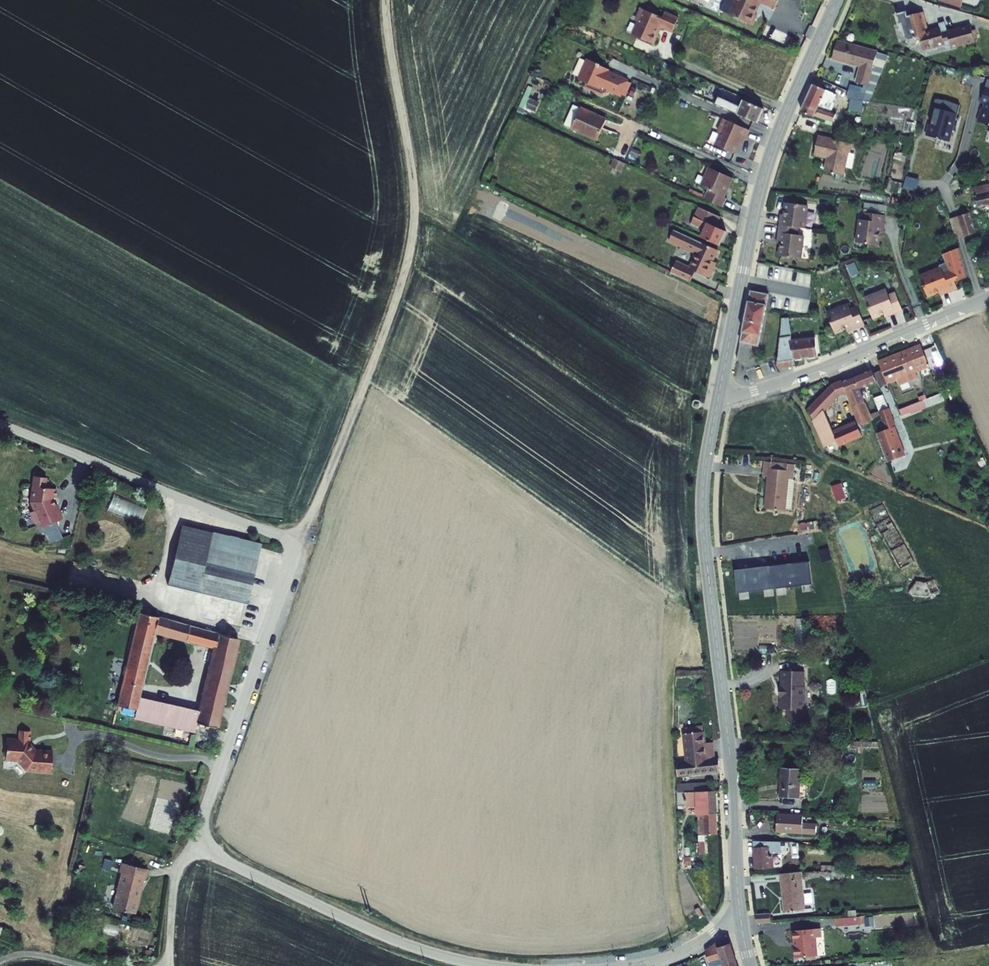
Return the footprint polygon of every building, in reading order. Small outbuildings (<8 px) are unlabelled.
[(728,14),(758,26),(767,3),(782,10),(786,0),(734,0),(728,14)] [(668,19),(647,10),(643,20),(646,24),(640,38),(661,46),(665,36),(664,35),(667,29),(678,33),(684,20),(671,14),(668,19)] [(922,42),(925,54),(946,47),(947,50),(952,48),(953,51),(977,45),(976,41),(973,32),(972,28),(948,35),(946,29),(940,31),(941,32),(930,36),(924,17),(909,21),(908,16),(898,19),(901,29),(903,29),(907,43),(911,45),(922,42)] [(876,103),(895,57),(843,42),(838,59),(867,67),(862,83),(858,82),(855,92),(854,99),(876,103)] [(604,65),(592,60),(584,81),(590,84),(588,88),(607,96),(611,94),(613,90),(621,93),(626,80),(610,73),(611,70),(604,66),(604,65)] [(636,84),(626,80),(621,93),(630,97),(636,84)] [(817,94),(807,112),(820,117),(821,115),(840,121),(841,117),(845,118),(846,114),(825,107),(828,100),(838,105),(842,96),(820,86),(817,94)] [(742,114),(763,123),(769,110),(748,101),(746,107),(732,101),(728,99),(725,106),(729,108),(742,114)] [(855,111),(867,113),(869,105),(856,103),(855,111)] [(951,105),(939,103),(936,113),(938,113),(935,123),(936,123),(935,130),(934,129),(931,141),(954,146),(957,134),(956,134),(960,118),(962,119),(964,108),(951,105)] [(605,140),(613,120),(578,104),(569,124),(605,140)] [(758,131),(733,120),(727,133),(730,134),(724,147),(744,155),(751,139),(754,140),(758,131)] [(835,157),(832,170),(851,173),(856,150),(857,150),(859,142),(825,135),(821,154),(835,157)] [(716,190),(712,199),(728,207),(733,197),(730,196),(739,176),(717,166),(708,186),(716,190)] [(918,189),(919,177),(907,175),(905,187),(918,189)] [(978,210),(988,207),(988,187),(987,188),(986,183),(973,186),(978,210)] [(786,218),(785,226),(804,229),(810,230),(813,207),(791,204),(789,219),(786,218)] [(706,208),(701,218),(722,228),(727,218),(706,208)] [(962,213),(965,227),(978,224),(976,213),(976,210),(962,213)] [(689,212),(685,221),(711,232),(708,239),(726,247),(732,232),(722,228),(701,218),(689,212)] [(955,215),(959,228),(965,227),(962,213),(955,215)] [(891,218),(872,216),(871,223),(865,223),(862,246),(884,248),(886,233),(889,234),(891,218)] [(804,229),(785,226),(782,242),(786,242),(784,257),(806,260),(809,237),(803,236),(804,229)] [(682,263),(676,275),(696,284),(702,273),(715,279),(719,270),(717,270),(719,264),(717,264),(723,251),(680,231),(675,242),(702,254),(696,267),(689,264),(688,265),(682,263)] [(945,270),(923,279),(932,299),(946,294),(947,297),(961,292),(954,273),(947,276),(945,270)] [(750,291),(736,358),(746,360),(750,345),(758,347),(769,295),(750,291)] [(890,291),(869,300),(877,321),(891,315),(892,318),(907,313),(899,294),(892,297),(890,291)] [(869,327),(862,309),(855,311),(853,306),(831,314),(839,335),(854,330),(855,333),(869,327)] [(796,314),(789,313),(788,323),(786,335),(797,335),(796,314)] [(786,335),(784,359),(783,365),(799,364),(799,358),(803,358),(823,355),(822,336),(797,337),(797,335),(786,335)] [(930,366),(921,344),(880,360),(883,368),(890,382),(899,378),(901,383),(917,377),(915,372),(930,366)] [(875,372),(873,368),(844,380),(849,391),(855,406),(866,401),(871,399),(866,385),(878,380),(875,372)] [(890,382),(883,368),(875,372),(878,380),(881,386),(890,382)] [(839,395),(848,392),(843,380),(834,384),(839,395)] [(806,400),(814,406),(830,389),(822,382),(806,400)] [(839,395),(834,384),(830,389),(814,406),(811,409),(816,421),(826,410),(839,395)] [(942,392),(901,408),(904,416),(945,400),(942,392)] [(885,393),(875,396),(879,408),(888,405),(885,393)] [(872,417),(866,401),(855,406),(861,422),(872,417)] [(836,432),(826,410),(816,421),(827,447),(839,441),(836,432)] [(908,446),(896,412),(885,416),(881,418),(894,451),(908,446)] [(864,436),(859,423),(836,432),(839,441),(841,445),(864,436)] [(761,464),(761,472),(786,474),(787,467),(761,464)] [(766,480),(763,511),(783,513),(786,474),(761,472),(760,479),(766,480)] [(56,498),(57,489),(46,488),(47,478),(35,476),(31,502),(35,511),(31,512),(36,524),(39,522),(42,528),(63,519),(57,505),(55,505),(53,500),(53,497),(56,498)] [(838,500),(848,496),(843,481),(832,485),(838,500)] [(115,494),(110,509),(143,521),(148,505),(115,494)] [(263,546),(183,526),(160,617),(240,639),(263,546)] [(909,591),(909,593),(914,596),(926,598),(931,596),(932,594),(927,582),(917,581),(909,591)] [(140,612),(116,711),(119,712),(134,716),(136,710),(197,724),(217,728),(240,639),(160,617),(157,616),(140,612)] [(801,687),(801,672),(781,671),(780,687),(782,687),(782,697),(780,697),(779,709),(787,710),(786,722),(799,723),(800,710),(802,710),(803,689),(801,687)] [(119,712),(116,711),(115,715),(117,715),(195,733),(197,724),(136,710),(134,716),(119,712)] [(687,739),(690,763),(719,759),(718,746),(710,747),(707,730),(690,732),(690,739),(687,739)] [(17,760),(22,766),(24,766),(29,772),(35,772),(38,769),(52,771),(53,752),(38,750),(38,751),(37,751),(35,749),(33,749),(29,744),(29,742),(30,743),(31,732),(20,731),(19,741),(17,741),(18,739),(8,739),(7,757),(9,759),(17,760)] [(681,766),(681,778),(723,773),(723,763),(720,763),(719,759),(690,763),(690,765),(681,766)] [(776,795),(795,794),(795,767),(775,768),(776,795)] [(694,795),(701,795),(717,794),(717,786),(694,787),(694,795)] [(701,795),(701,817),(719,816),(718,794),(717,794),(701,795)] [(774,814),(772,830),(812,833),(813,825),(799,823),(800,816),(774,814)] [(709,837),(720,837),(719,816),(701,817),(702,837),(709,837)] [(752,865),(762,865),(760,844),(751,845),(752,865)] [(124,873),(114,907),(135,912),(143,878),(146,878),(149,868),(124,862),(120,872),(124,873)] [(781,910),(800,909),(798,871),(779,873),(781,910)] [(870,916),(844,918),(845,926),(871,924),(870,916)] [(802,931),(804,958),(826,957),(825,938),(831,938),(830,929),(802,931)] [(731,935),(710,954),(713,963),(725,960),(726,965),(741,965),(731,935)]
